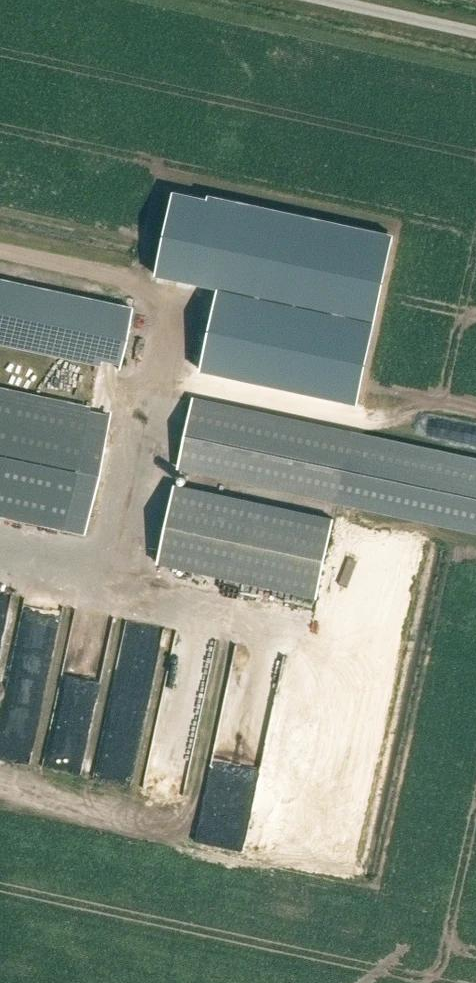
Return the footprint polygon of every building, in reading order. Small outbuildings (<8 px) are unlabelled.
[(216,289),(196,386),(352,418),(389,263),(119,203),(107,265),(216,289)] [(118,369),(131,309),(0,280),(0,344),(118,369)] [(0,392),(0,512),(84,530),(108,415),(0,392)] [(194,401),(180,465),(475,528),(475,461),(194,401)] [(334,519),(176,485),(159,562),(317,596),(334,519)] [(352,573),(363,526),(342,521),(332,569),(352,573)] [(247,850),(288,637),(259,631),(256,646),(237,642),(199,841),(247,850)] [(35,749),(54,647),(18,641),(0,734),(0,748),(21,752),(22,747),(35,749)]
